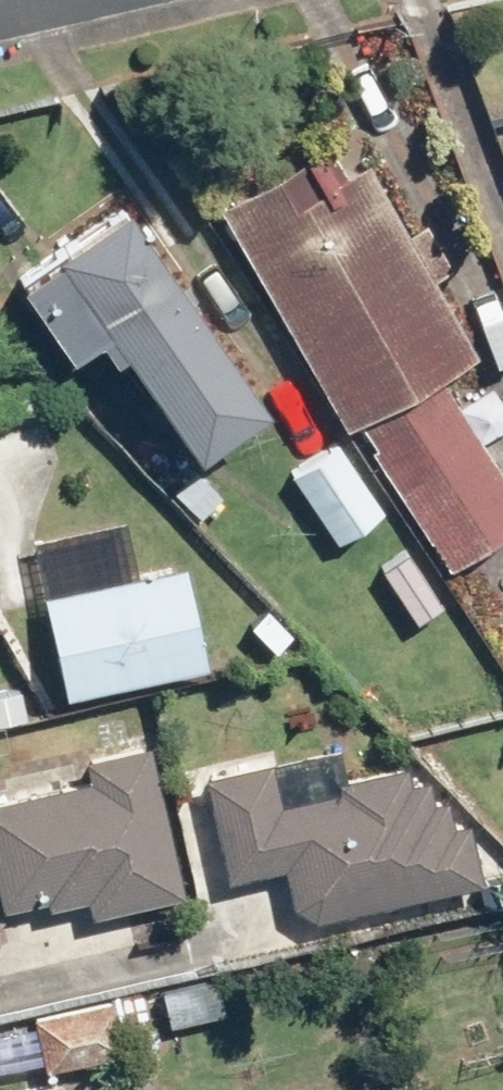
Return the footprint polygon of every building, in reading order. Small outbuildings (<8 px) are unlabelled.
[(350,126),(218,202),(345,425),(478,350),(350,126)] [(62,252),(22,280),(71,350),(98,331),(113,352),(123,345),(197,451),(267,402),(123,197),(56,244),(62,252)] [(368,438),(450,563),(502,528),(502,468),(449,385),(368,438)] [(336,437),(288,469),(336,541),(384,509),(336,437)] [(404,547),(379,565),(420,622),(446,603),(404,547)] [(108,570),(43,584),(66,693),(207,664),(186,561),(109,577),(108,570)] [(91,701),(99,746),(154,736),(146,692),(91,701)] [(0,798),(0,891),(3,904),(46,895),(49,907),(84,899),(88,917),(185,895),(151,743),(88,757),(93,778),(0,798)] [(278,758),(199,775),(222,877),(284,863),(298,923),(481,882),(467,818),(450,821),(444,795),(432,797),(427,773),(411,777),(407,760),(346,774),(348,782),(286,796),(278,758)] [(38,1011),(40,1020),(0,1030),(0,1075),(127,1042),(115,991),(38,1011)] [(0,1089),(64,1089),(61,1076),(0,1089)]
